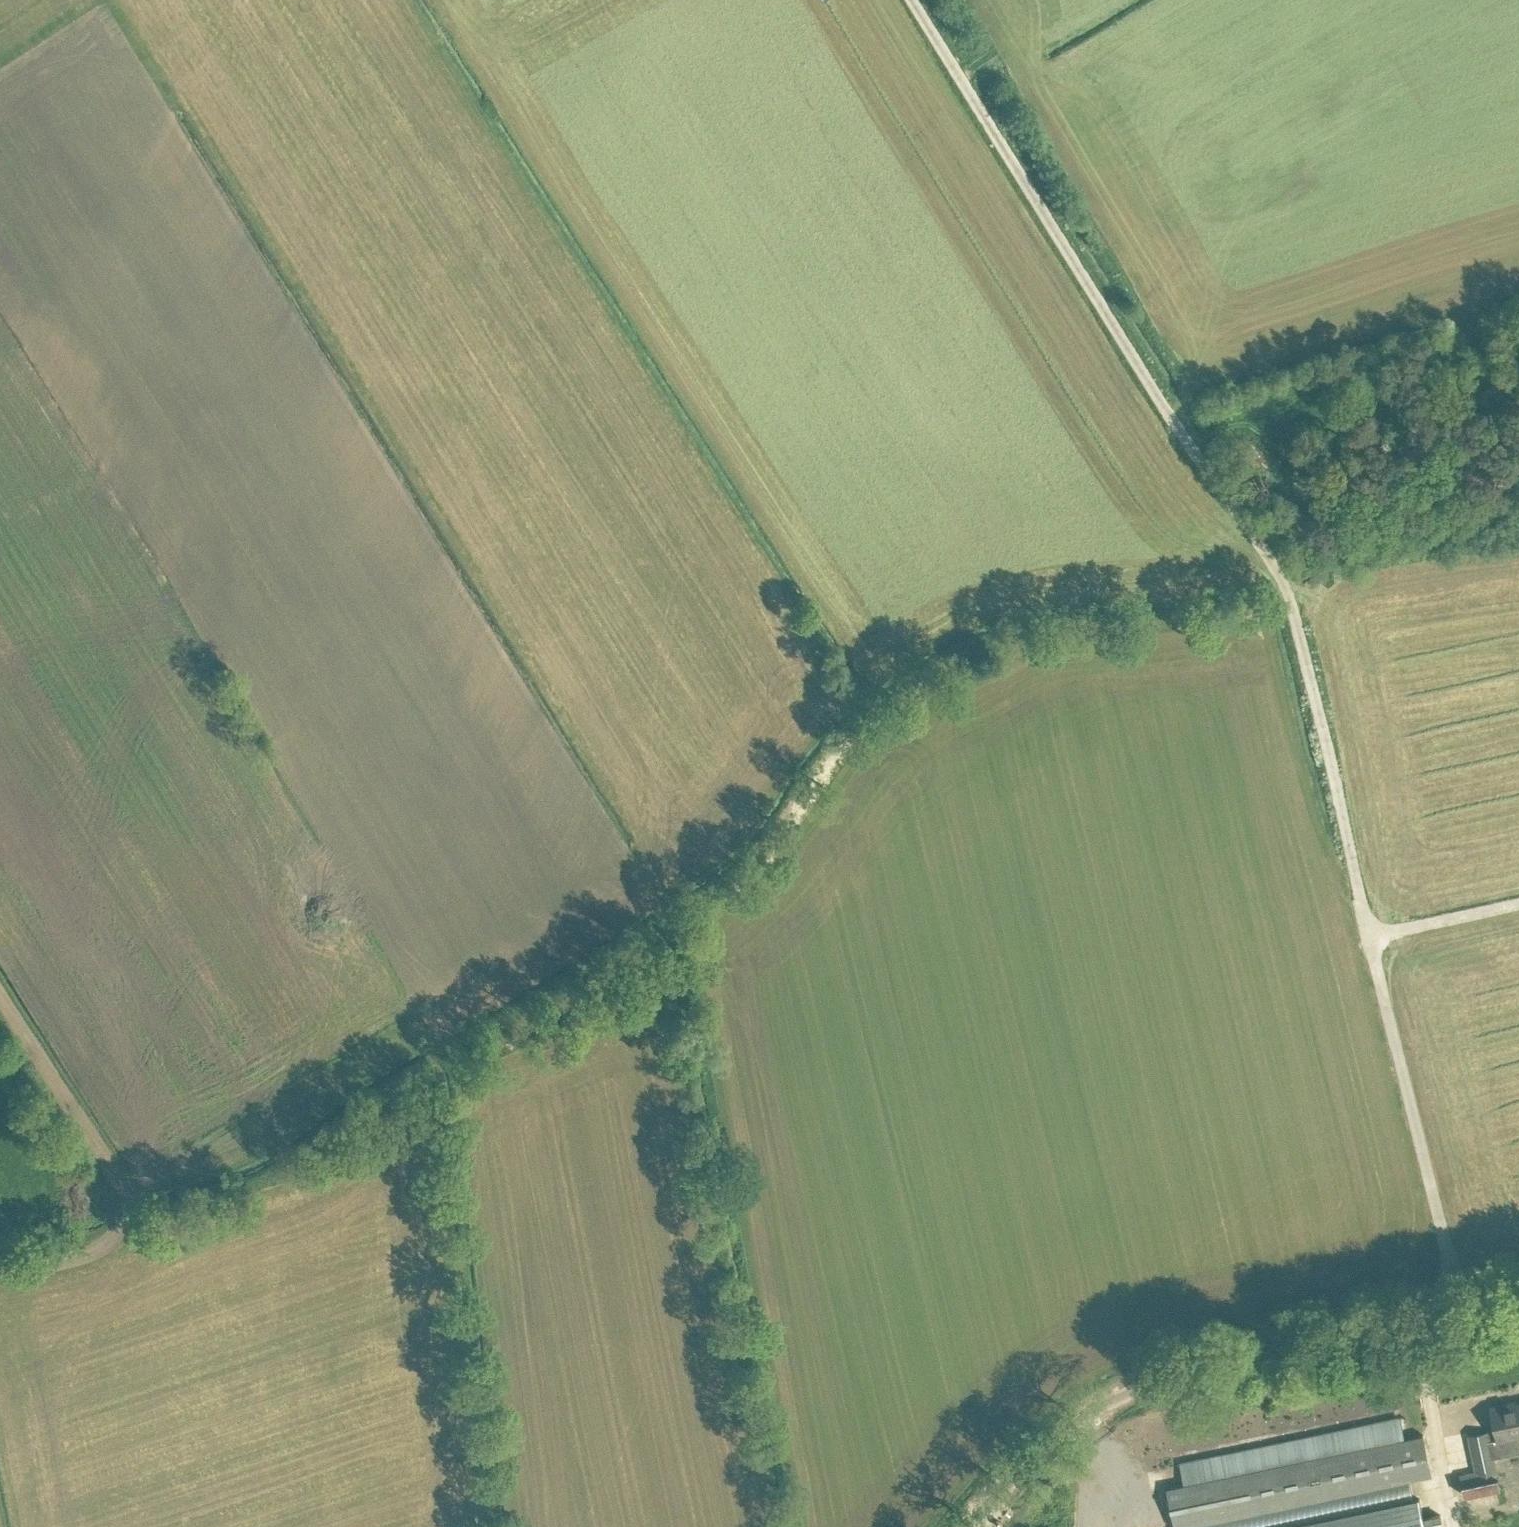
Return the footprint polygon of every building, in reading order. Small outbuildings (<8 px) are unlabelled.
[(1461,1474),(1465,1494),(1496,1487),(1501,1486),(1494,1457),(1518,1452),(1518,1434),(1518,1403),(1506,1405),(1506,1402),(1491,1406),(1498,1438),(1491,1439),(1490,1431),(1469,1435),(1476,1471),(1461,1474)] [(1185,1483),(1167,1486),(1175,1526),(1432,1473),(1424,1433),(1405,1438),(1401,1417),(1180,1463),(1185,1483)] [(1440,1513),(1423,1516),(1420,1497),(1279,1526),(1443,1526),(1440,1513)]
